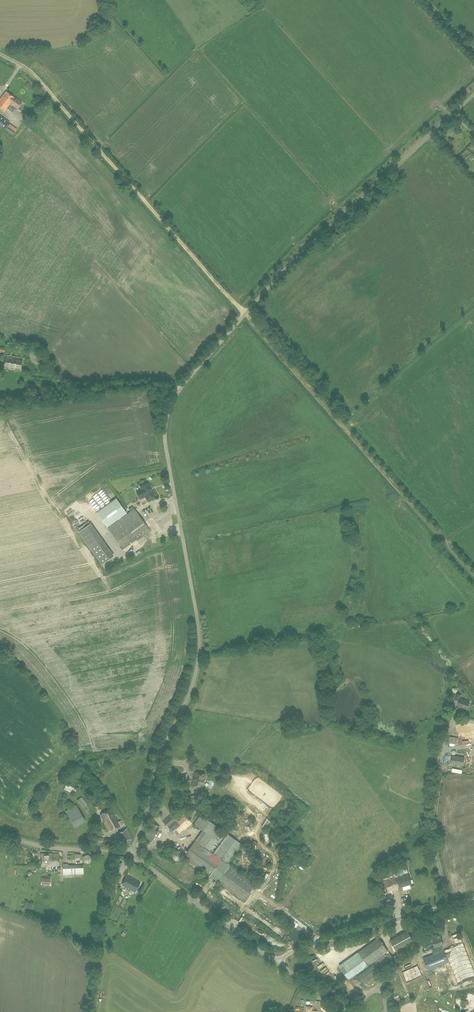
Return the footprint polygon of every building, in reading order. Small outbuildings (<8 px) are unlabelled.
[(10,106),(15,98),(6,91),(0,100),(0,108),(5,112),(10,106)] [(22,103),(15,98),(10,106),(17,111),(22,103)] [(10,122),(0,115),(0,126),(5,129),(10,122)] [(9,123),(7,128),(16,133),(18,127),(9,123)] [(21,370),(23,360),(6,357),(4,367),(21,370)] [(142,489),(136,491),(140,498),(145,496),(147,499),(154,496),(152,490),(151,488),(149,482),(141,486),(142,489)] [(97,513),(107,527),(127,513),(116,499),(97,513)] [(137,541),(151,531),(139,516),(133,520),(128,514),(108,528),(123,549),(136,540),(137,541)] [(90,546),(102,563),(114,554),(103,537),(98,540),(90,546)] [(467,709),(470,702),(459,698),(461,695),(457,694),(455,700),(460,701),(458,706),(467,709)] [(463,765),(464,758),(453,756),(451,764),(455,764),(463,765)] [(204,781),(206,775),(195,772),(194,777),(195,777),(194,780),(193,780),(192,787),(195,788),(196,786),(199,786),(199,789),(202,789),(203,785),(202,785),(203,780),(204,781)] [(84,818),(76,805),(65,811),(71,822),(79,818),(80,820),(84,818)] [(109,832),(124,824),(122,820),(119,822),(112,808),(100,814),(109,832)] [(184,830),(191,823),(182,813),(177,818),(173,813),(163,822),(176,836),(184,829),(184,830)] [(243,901),(255,884),(228,864),(243,845),(201,815),(194,824),(203,831),(184,857),(204,872),(201,877),(207,881),(210,877),(243,901)] [(153,841),(160,827),(151,823),(143,839),(150,843),(153,841)] [(125,843),(133,839),(127,828),(120,831),(125,843)] [(175,852),(171,854),(175,862),(179,859),(175,852)] [(41,867),(59,865),(59,854),(50,854),(50,853),(41,854),(41,867)] [(114,869),(118,872),(122,863),(117,860),(114,869)] [(375,878),(379,889),(397,883),(395,876),(408,872),(404,861),(397,863),(397,864),(392,866),(392,867),(383,870),(384,875),(379,877),(375,878)] [(63,875),(84,874),(83,865),(69,866),(68,864),(63,864),(63,875)] [(127,875),(126,876),(122,885),(135,892),(141,883),(127,875)] [(400,887),(412,884),(409,875),(397,878),(400,887)] [(50,885),(51,878),(42,877),(41,885),(50,885)] [(406,952),(404,949),(415,943),(408,930),(390,940),(397,953),(393,958),(395,961),(407,953),(406,952)] [(428,971),(448,963),(444,951),(442,951),(441,945),(443,945),(440,933),(431,936),(435,947),(437,946),(439,953),(423,959),(428,971)] [(359,952),(369,966),(388,951),(378,937),(358,952),(359,952)] [(395,961),(393,958),(390,953),(370,967),(358,976),(364,984),(395,961)] [(325,964),(330,972),(335,969),(331,961),(325,964)] [(407,984),(423,977),(419,966),(403,972),(407,984)]
